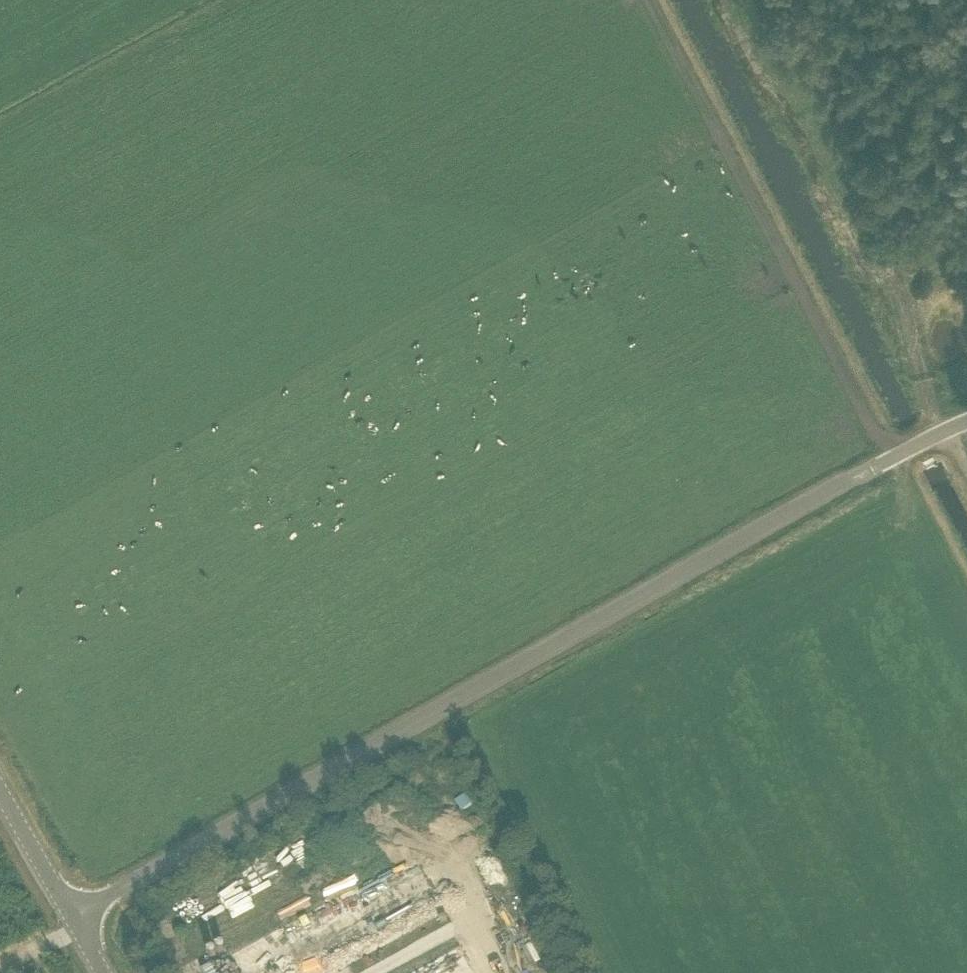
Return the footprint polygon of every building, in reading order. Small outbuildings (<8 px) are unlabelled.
[(202,956),(209,972),(331,972),(453,919),(425,858),(202,956)]
